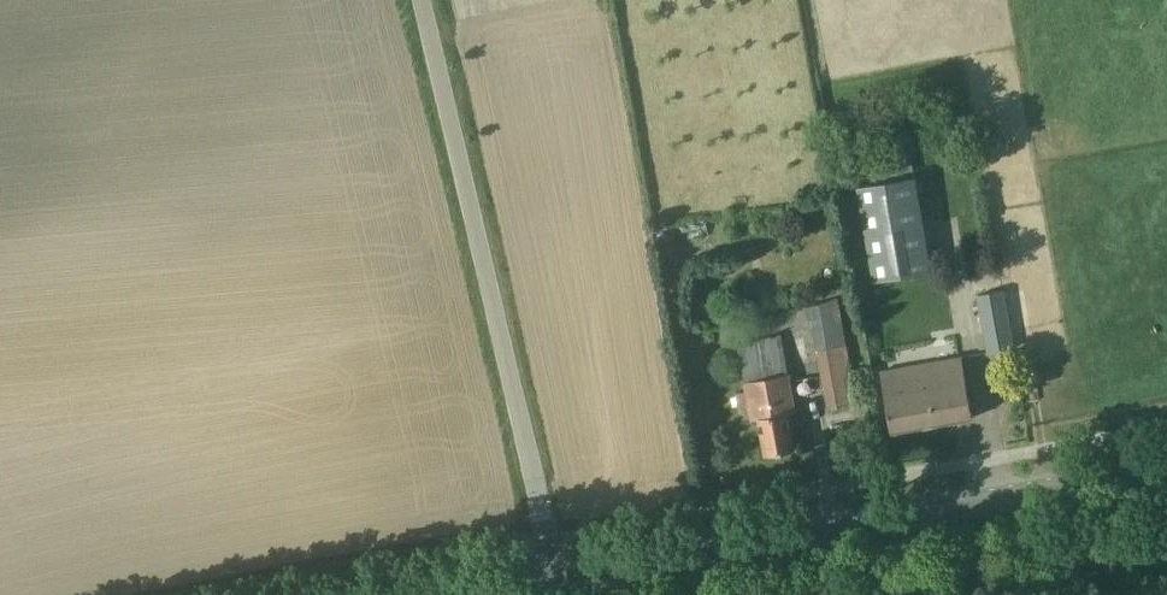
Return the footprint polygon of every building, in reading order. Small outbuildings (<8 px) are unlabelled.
[(911,155),(868,163),(872,185),(858,187),(875,282),(932,272),(911,155)] [(989,353),(1013,348),(1003,291),(978,295),(989,353)] [(838,299),(804,305),(807,320),(812,319),(827,407),(856,401),(838,299)] [(789,375),(782,337),(738,344),(747,391),(737,393),(740,406),(750,404),(753,420),(760,419),(767,456),(795,451),(788,414),(795,413),(788,376),(789,375)] [(973,418),(959,339),(932,345),(935,362),(891,370),(890,365),(881,367),(892,433),(973,418)]
